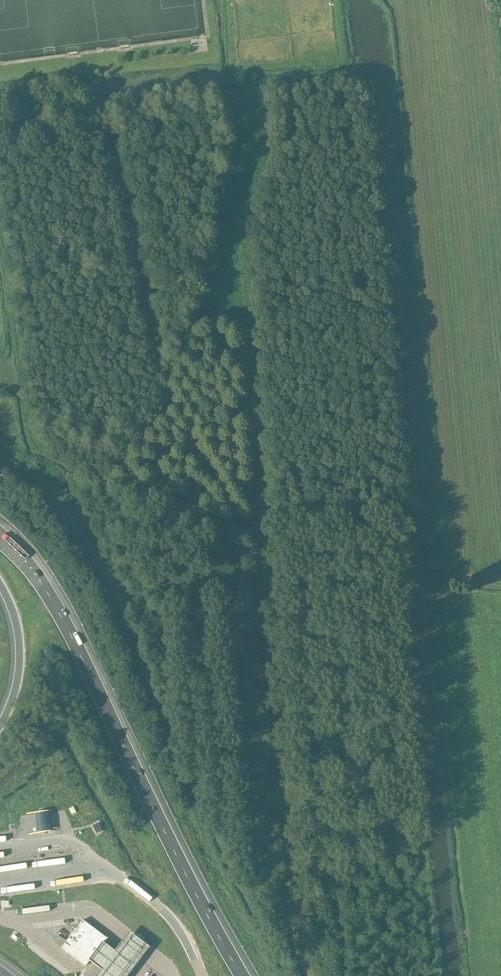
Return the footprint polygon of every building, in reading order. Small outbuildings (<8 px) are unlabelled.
[(51,811),(36,813),(37,820),(39,831),(54,829),(52,819),(51,811)] [(93,826),(97,833),(102,830),(98,823),(93,826)] [(107,937),(83,920),(62,947),(86,966),(91,958),(92,959),(93,958),(92,957),(107,938),(107,939),(108,938),(107,937)] [(150,944),(130,928),(115,946),(103,937),(89,955),(101,965),(92,975),(125,975),(150,944)]
